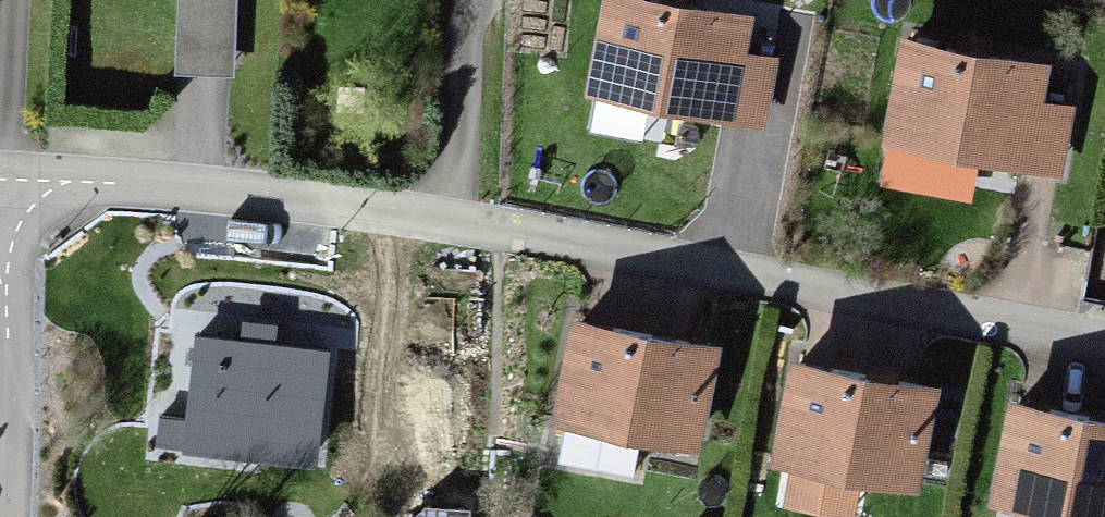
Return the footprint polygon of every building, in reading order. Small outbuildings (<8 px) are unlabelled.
[(176,75),(237,76),(238,0),(178,0),(176,75)] [(696,0),(593,0),(575,84),(761,122),(774,58),(749,53),(757,12),(696,0)] [(1043,69),(883,36),(861,141),(1047,178),(1060,115),(1034,109),(1043,69)] [(708,340),(568,312),(548,410),(688,439),(708,340)] [(316,346),(193,330),(180,426),(303,443),(316,346)] [(929,379),(782,349),(760,457),(907,487),(929,379)] [(1006,389),(986,487),(1104,511),(1104,409),(1006,389)]
